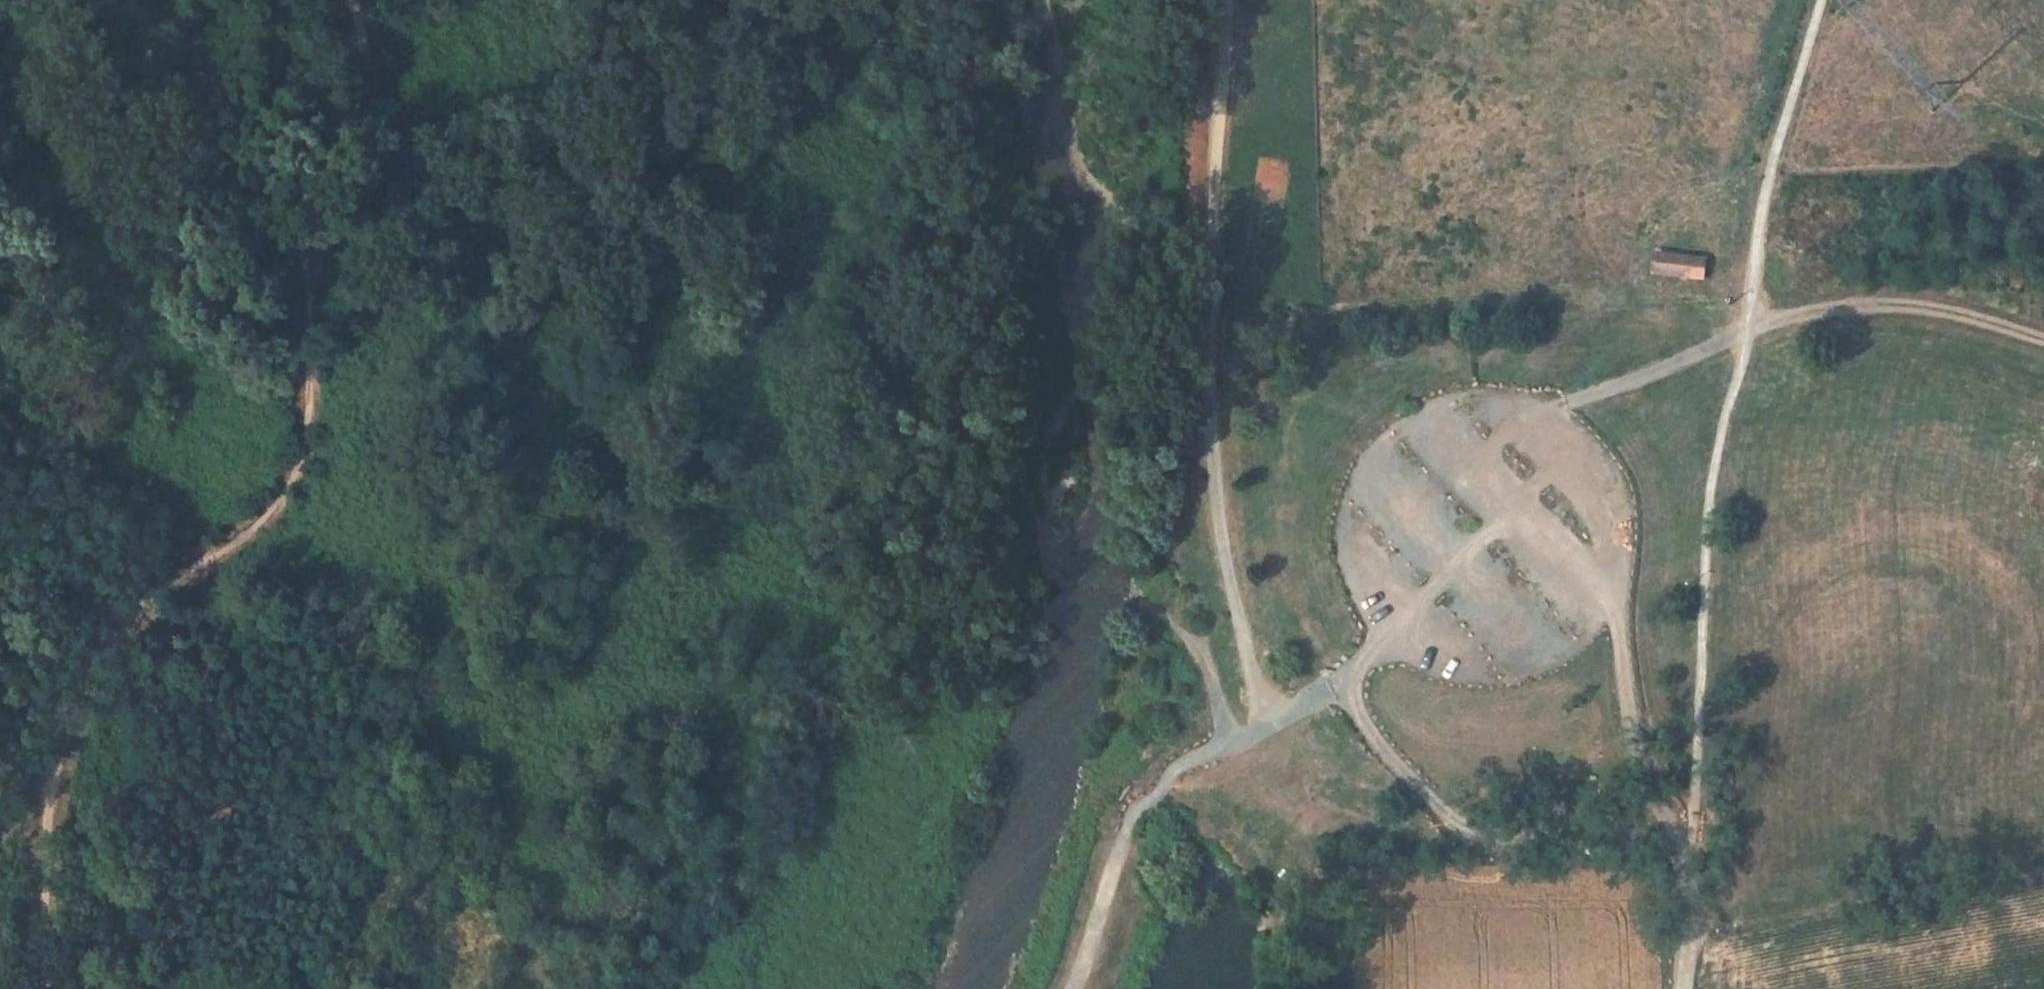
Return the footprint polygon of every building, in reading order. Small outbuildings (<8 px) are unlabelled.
[(1663,265),(1661,284),(1694,288),(1696,268),(1663,265)] [(1694,288),(1711,289),(1714,269),(1696,268),(1694,288)]
